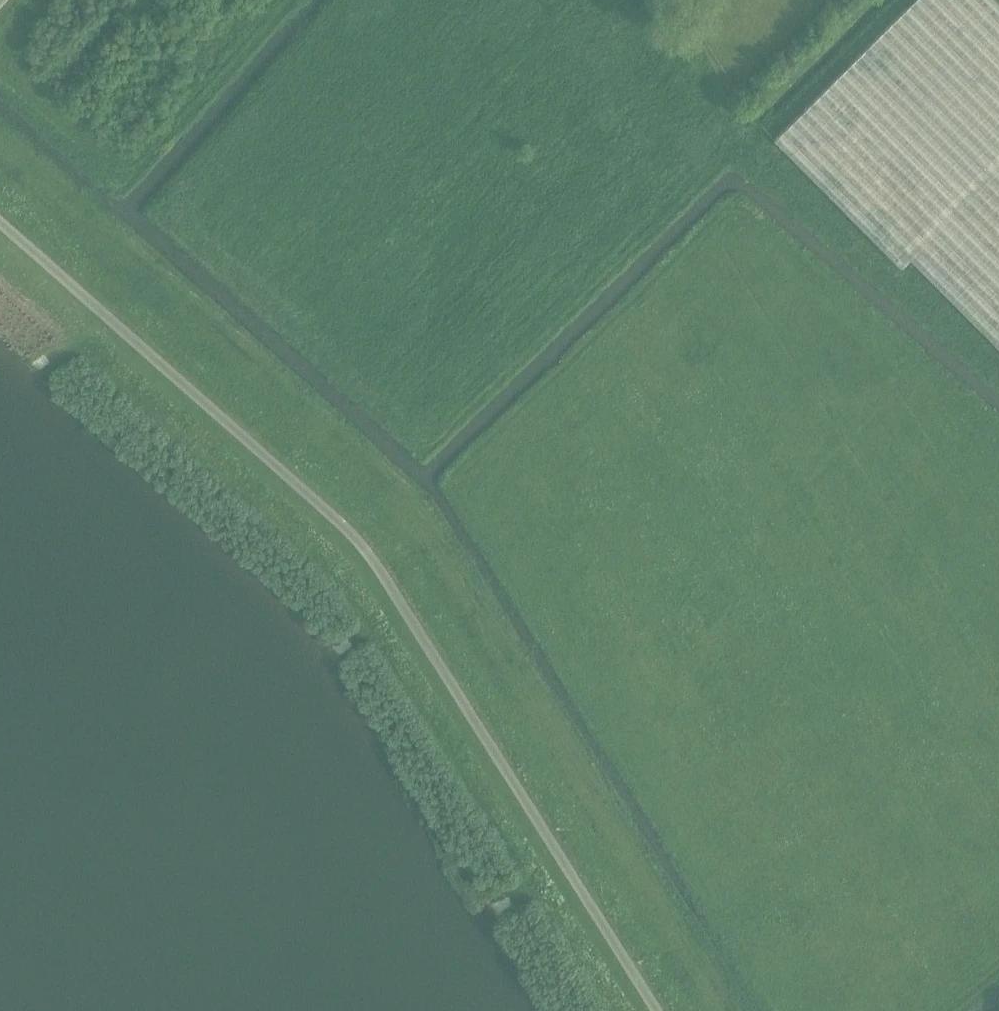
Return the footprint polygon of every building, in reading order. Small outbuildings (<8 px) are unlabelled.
[(998,0),(915,0),(775,139),(903,267),(912,257),(998,345),(998,0)]
